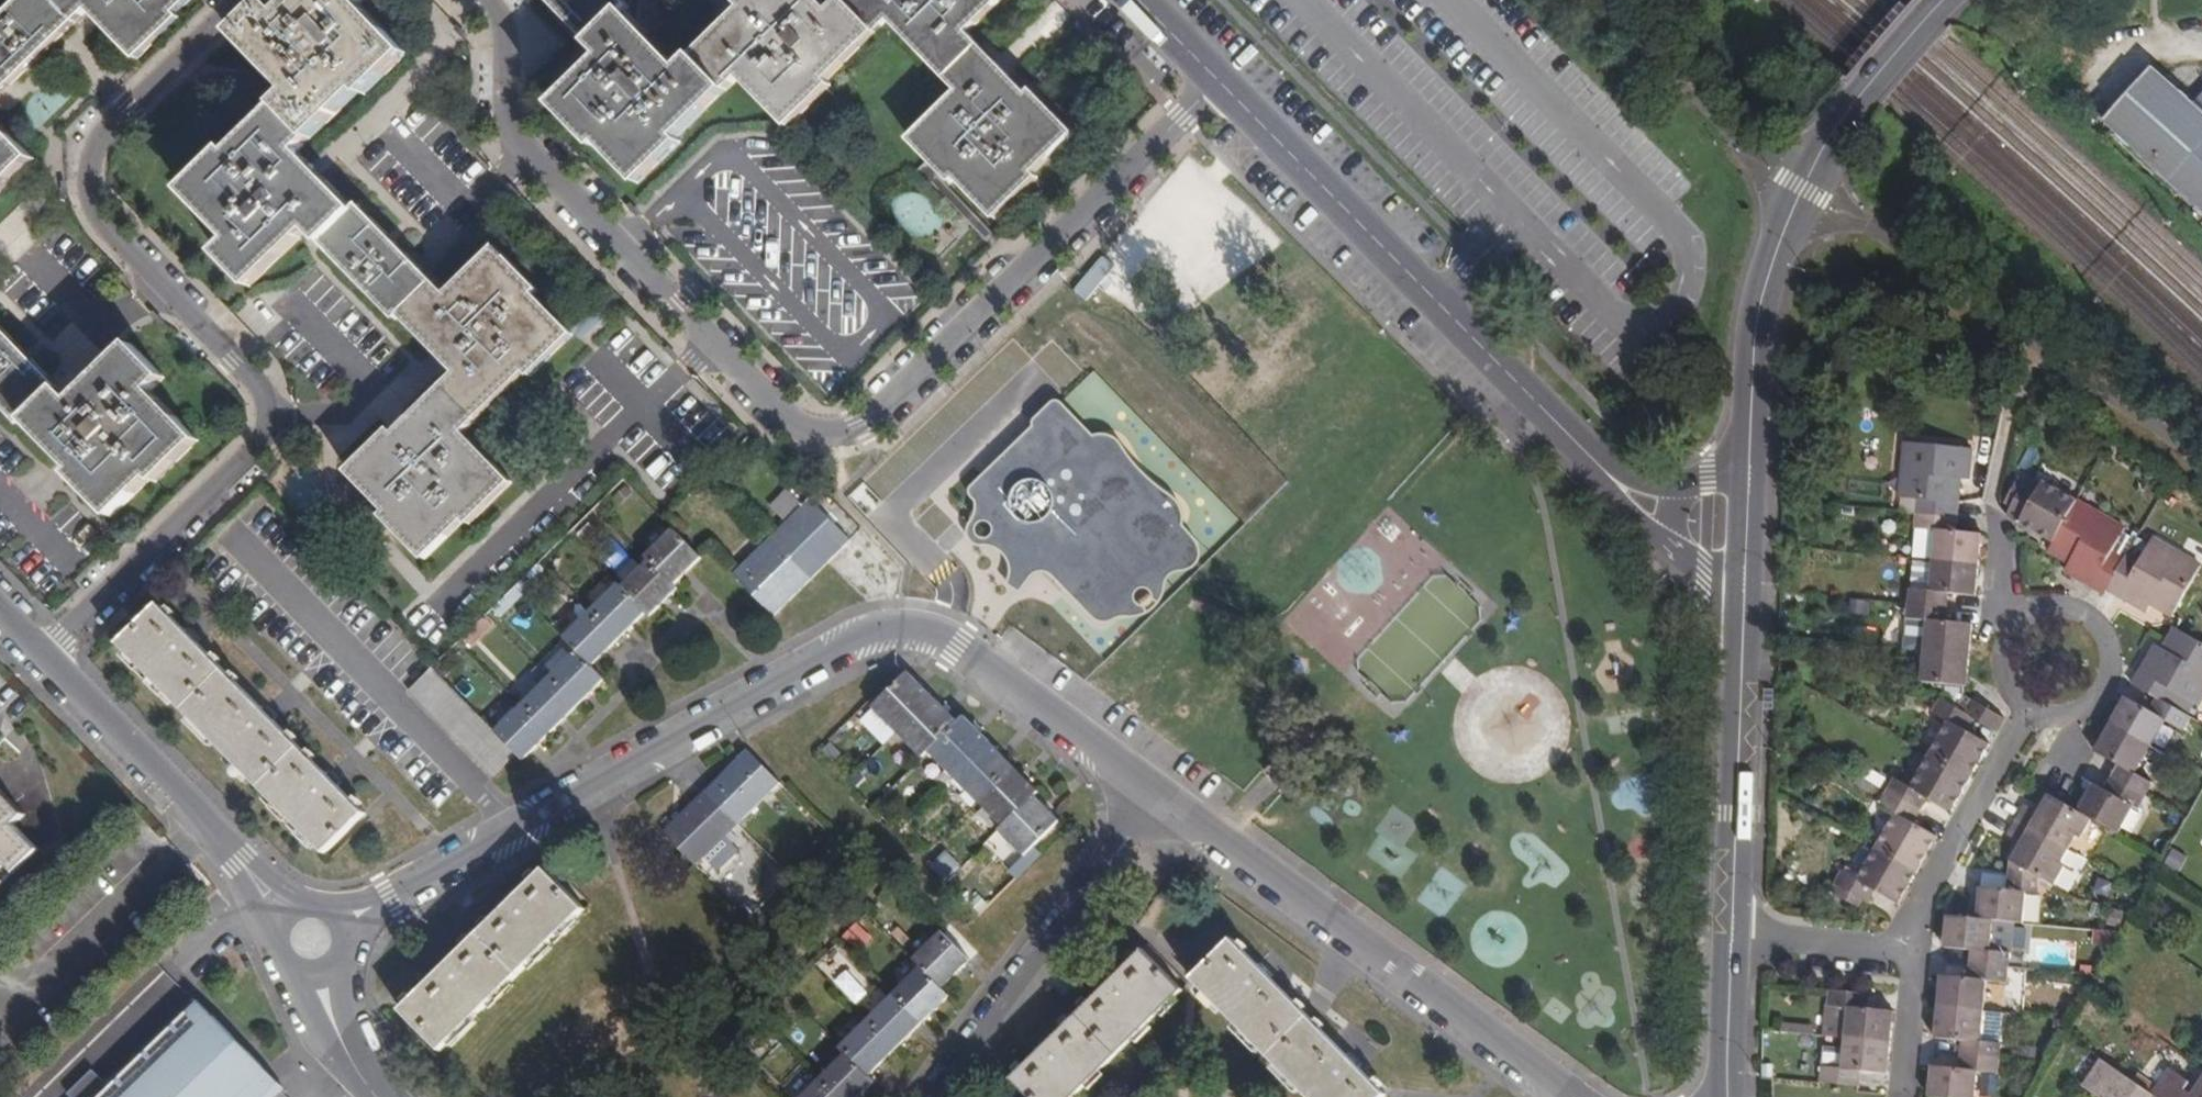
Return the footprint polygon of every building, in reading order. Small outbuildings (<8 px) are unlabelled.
[(79,22),(57,0),(25,0),(0,25),(0,95),(2,97),(79,22)] [(79,22),(91,11),(139,60),(183,18),(179,12),(192,0),(57,0),(79,22)] [(280,105),(313,140),(362,92),(366,96),(410,54),(363,5),(368,0),(299,0),(284,15),(270,2),(237,34),(292,93),(280,105)] [(591,43),(625,12),(630,8),(623,0),(550,0),(591,43)] [(729,90),(742,78),(789,127),(833,86),(829,81),(880,33),(848,0),(844,0),(832,12),(820,0),(745,0),(741,4),(745,9),(696,56),(729,90)] [(880,33),(891,22),(947,79),(982,45),(969,31),(1002,0),(848,0),(880,33)] [(625,12),(591,43),(604,56),(555,105),(596,147),(601,143),(640,184),(684,143),(679,138),(729,90),(696,56),(682,70),(625,12)] [(982,45),(947,79),(960,92),(910,139),(953,183),(957,178),(996,218),(1038,177),(1035,173),(1075,133),(1034,90),(1030,94),(982,45)] [(2201,214),(2201,93),(2193,103),(2174,84),(2179,79),(2169,71),(2164,76),(2154,66),(2103,122),(2201,214)] [(219,253),(253,287),(311,231),(323,243),(358,210),(300,152),(313,140),(280,105),(231,153),(227,149),(184,191),(231,241),(219,253)] [(36,160),(0,122),(0,196),(36,160)] [(922,186),(889,205),(910,242),(944,223),(922,186)] [(358,210),(323,243),(398,320),(402,317),(437,282),(362,206),(358,210)] [(437,282),(402,317),(458,374),(445,386),(478,421),(528,372),(533,375),(574,334),(535,294),(540,289),(499,247),(449,294),(437,282)] [(24,426),(27,422),(62,388),(0,324),(0,401),(24,426)] [(62,388),(27,422),(75,471),(72,475),(114,518),(153,479),(159,483),(201,440),(153,391),(166,378),(133,345),(76,401),(62,388)] [(478,421),(445,386),(397,433),(392,429),(349,471),(389,512),(385,516),(426,559),(467,520),(471,523),(514,483),(466,433),(478,421)] [(1058,400),(966,488),(974,503),(966,534),(1018,590),(1040,566),(1096,622),(1138,616),(1155,603),(1167,575),(1193,566),(1199,547),(1180,525),(1182,505),(1111,434),(1092,435),(1058,400)] [(1923,515),(1958,519),(1962,485),(1974,487),(1978,452),(1912,445),(1906,500),(1924,501),(1923,515)] [(2010,512),(2058,539),(2079,500),(2045,480),(2041,486),(2029,479),(2010,512)] [(772,503),(784,518),(806,501),(794,486),(772,503)] [(632,493),(626,487),(615,497),(621,504),(632,493)] [(2106,594),(2109,588),(2125,559),(2113,552),(2127,527),(2079,500),(2058,539),(2053,547),(2073,559),(2067,571),(2106,594)] [(774,537),(814,578),(851,541),(811,501),(774,537)] [(759,520),(767,527),(773,520),(766,512),(759,520)] [(1935,562),(1980,567),(1983,536),(1957,532),(1958,519),(1923,515),(1921,529),(1938,531),(1935,562)] [(646,557),(650,560),(676,584),(703,558),(675,529),(646,557)] [(689,538),(701,550),(708,543),(697,531),(689,538)] [(776,615),(814,578),(774,537),(736,575),(776,615)] [(2109,588),(2148,611),(2155,599),(2177,611),(2201,569),(2201,564),(2155,537),(2151,545),(2138,538),(2125,559),(2109,588)] [(650,560),(624,586),(647,612),(652,616),(679,588),(676,584),(650,560)] [(1913,606),(1948,610),(1950,595),(1977,598),(1980,567),(1935,562),(1932,593),(1915,591),(1913,606)] [(620,583),(593,609),(621,638),(647,612),(624,586),(620,583)] [(185,709),(225,669),(160,603),(120,643),(185,709)] [(1925,651),(1971,656),(1974,625),(1947,622),(1948,610),(1913,606),(1912,618),(1928,620),(1925,651)] [(565,637),(578,650),(594,665),(621,638),(593,609),(565,637)] [(1928,620),(1912,618),(1908,649),(1925,651),(1928,620)] [(2168,704),(2175,691),(2200,705),(2201,701),(2201,643),(2181,631),(2171,648),(2178,651),(2174,657),(2168,653),(2157,647),(2135,685),(2158,699),(2168,704)] [(2178,651),(2171,648),(2168,653),(2174,657),(2178,651)] [(578,650),(551,677),(579,705),(606,678),(594,665),(578,650)] [(1967,687),(1971,656),(1925,651),(1921,682),(1967,687)] [(518,754),(496,731),(433,668),(410,690),(496,776),(518,754)] [(262,787),(303,747),(225,669),(185,709),(262,787)] [(522,700),(544,684),(533,670),(511,686),(522,700)] [(876,707),(899,731),(934,697),(911,673),(876,707)] [(551,677),(523,704),(551,732),(579,705),(551,677)] [(924,757),(931,751),(959,723),(934,697),(899,731),(924,757)] [(2112,726),(2152,749),(2168,721),(2185,730),(2192,719),(2168,704),(2158,699),(2151,711),(2128,698),(2112,726)] [(1963,714),(1974,720),(1997,733),(2006,719),(1972,699),(1963,714)] [(1931,756),(1970,779),(1989,747),(1967,734),(1974,720),(1963,714),(1942,700),(1933,715),(1949,724),(1931,756)] [(551,732),(523,704),(496,731),(518,754),(524,759),(551,732)] [(931,751),(949,769),(956,776),(990,741),(966,717),(959,723),(931,751)] [(2111,782),(2146,802),(2153,789),(2135,778),(2152,749),(2112,726),(2095,755),(2118,769),(2111,782)] [(990,741),(956,776),(979,799),(1013,765),(990,741)] [(367,812),(303,747),(262,787),(326,852),(367,812)] [(719,873),(733,860),(718,845),(781,784),(749,752),(666,833),(697,866),(704,859),(719,873)] [(1889,792),(1922,810),(1929,798),(1952,811),(1970,779),(1931,756),(1913,789),(1896,779),(1889,792)] [(1013,765),(979,799),(1005,826),(1036,796),(1040,792),(1013,765)] [(956,776),(949,769),(937,780),(944,787),(956,776)] [(2078,813),(2091,822),(2118,836),(2134,810),(2139,813),(2146,802),(2111,782),(2105,793),(2093,786),(2078,813)] [(8,867),(15,873),(38,851),(15,825),(24,816),(0,791),(0,875),(8,867)] [(1878,848),(1918,872),(1938,839),(1914,825),(1922,810),(1889,792),(1881,806),(1897,816),(1878,848)] [(1036,796),(1005,826),(1000,830),(1026,856),(1061,821),(1036,796)] [(2029,830),(2067,852),(2075,837),(2081,840),(2091,822),(2078,813),(2060,804),(2050,822),(2037,816),(2029,830)] [(2023,869),(2041,879),(2054,887),(2065,869),(2060,866),(2067,852),(2029,830),(2021,845),(2033,852),(2023,869)] [(1900,903),(1918,872),(1878,848),(1860,880),(1843,870),(1835,885),(1869,904),(1877,890),(1900,903)] [(947,850),(935,866),(950,878),(962,862),(947,850)] [(480,934),(519,975),(586,909),(546,869),(480,934)] [(1972,964),(2005,967),(2007,952),(1990,950),(1993,920),(2025,923),(2028,893),(2039,894),(2041,879),(2023,869),(2020,893),(1984,889),(1982,919),(1951,916),(1947,946),(1974,949),(1972,964)] [(944,933),(970,960),(997,934),(971,907),(944,933)] [(857,923),(847,936),(864,950),(874,937),(857,923)] [(924,967),(943,987),(970,960),(944,933),(916,959),(924,967)] [(442,1049),(519,975),(480,934),(404,1010),(442,1049)] [(1194,980),(1270,1056),(1309,1017),(1233,940),(1194,980)] [(1078,1015),(1118,1056),(1184,991),(1144,950),(1078,1015)] [(1940,1006),(1984,1011),(1987,980),(2003,981),(2005,967),(1972,964),(1971,978),(1943,976),(1940,1006)] [(897,994),(924,1022),(951,996),(943,987),(924,967),(897,994)] [(1840,1035),(1891,1041),(1894,1010),(1863,1006),(1865,990),(1831,987),(1830,1003),(1843,1004),(1840,1035)] [(868,1021),(897,1049),(924,1022),(897,994),(868,1021)] [(103,1080),(112,1089),(198,1005),(190,997),(103,1080)] [(275,1084),(198,1005),(112,1089),(103,1080),(93,1070),(68,1094),(71,1096),(262,1096),(275,1084)] [(1963,1054),(1995,1058),(1996,1044),(1981,1042),(1984,1011),(1940,1006),(1937,1037),(1965,1040),(1963,1054)] [(1992,1011),(1989,1038),(2003,1040),(2005,1013),(1992,1011)] [(1118,1056),(1078,1015),(1013,1080),(1029,1096),(1075,1096),(1118,1056)] [(1270,1056),(1310,1096),(1384,1096),(1386,1095),(1309,1017),(1270,1056)] [(847,1053),(870,1075),(897,1049),(868,1021),(842,1047),(847,1053)] [(1887,1071),(1891,1041),(1840,1035),(1837,1067),(1823,1065),(1821,1081),(1855,1084),(1857,1068),(1887,1071)] [(837,1096),(858,1096),(875,1081),(870,1075),(847,1053),(821,1079),(837,1096)] [(1995,1058),(1963,1054),(1962,1069),(1934,1066),(1930,1096),(1938,1096),(1975,1096),(1977,1070),(1994,1072),(1995,1058)] [(2155,1096),(2102,1061),(2084,1088),(2097,1096),(2156,1096),(2155,1096)] [(2155,1096),(2156,1096),(2201,1096),(2201,1084),(2194,1096),(2185,1090),(2191,1083),(2172,1070),(2155,1096)] [(821,1079),(802,1096),(837,1096),(821,1079)] [(262,1096),(281,1096),(284,1094),(275,1084),(262,1096)]
